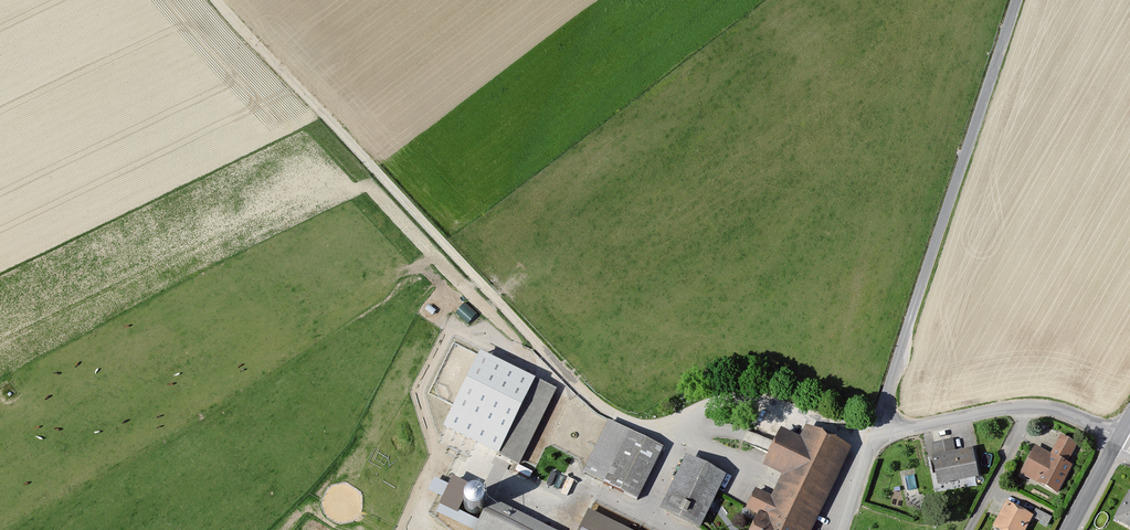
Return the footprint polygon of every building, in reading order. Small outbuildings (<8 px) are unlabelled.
[(456,312),(468,321),(476,311),(464,302),(456,312)] [(444,427),(520,465),(557,390),(481,352),(444,427)] [(661,450),(608,424),(582,476),(635,502),(661,450)] [(778,429),(759,469),(780,479),(769,501),(754,493),(745,512),(755,517),(749,529),(811,529),(849,453),(801,430),(797,438),(778,429)] [(1048,457),(1033,449),(1018,478),(1055,498),(1070,470),(1065,467),(1075,448),(1058,439),(1048,457)] [(933,460),(929,461),(935,489),(975,481),(970,453),(954,456),(951,442),(931,447),(933,460)] [(682,460),(657,514),(691,529),(700,529),(724,480),(682,460)] [(459,514),(472,487),(452,478),(439,505),(459,514)] [(1129,491),(1116,516),(1129,524),(1129,491)] [(485,509),(485,504),(483,499),(478,496),(474,496),(469,497),(465,501),(464,506),(465,511),(469,514),(473,516),(478,516),(482,513),(485,509)] [(488,503),(475,529),(543,529),(488,503)] [(1004,506),(991,529),(1026,529),(1031,520),(1004,506)] [(1050,521),(1035,512),(1032,521),(1046,529),(1050,521)] [(587,514),(579,529),(619,529),(587,514)]
